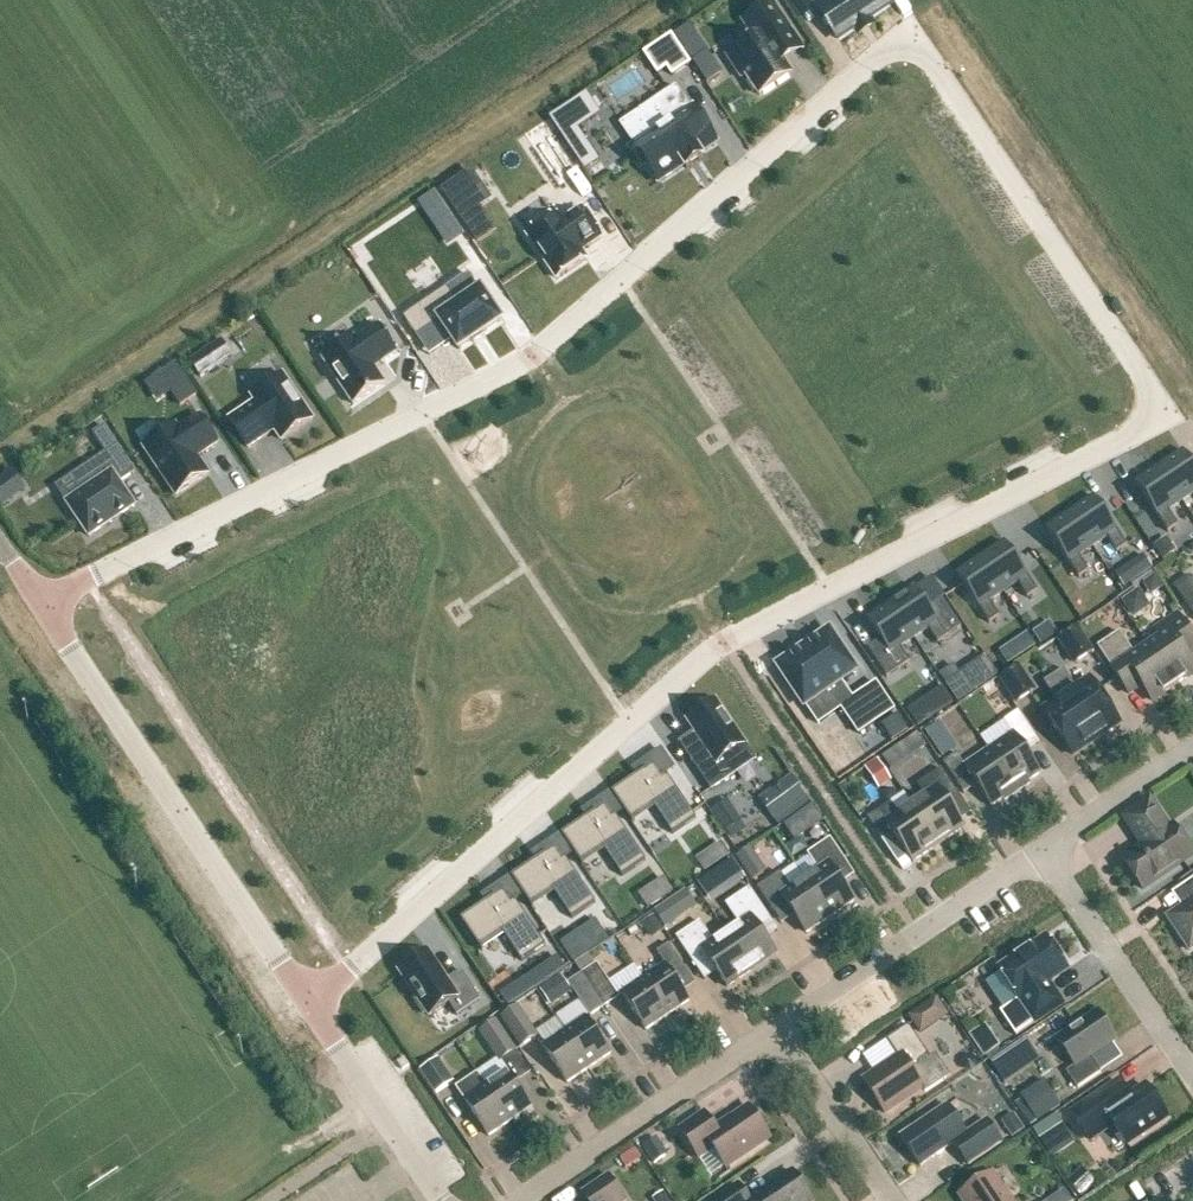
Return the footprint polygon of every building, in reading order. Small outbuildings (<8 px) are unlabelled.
[(819,10),(838,38),(891,3),(890,0),(833,0),(819,10)] [(803,49),(792,32),(772,3),(743,22),(755,39),(749,43),(748,41),(745,43),(746,45),(728,57),(742,78),(746,75),(760,96),(791,75),(783,63),(803,49)] [(688,26),(675,34),(686,50),(698,42),(688,26)] [(672,37),(644,55),(658,75),(667,68),(672,76),(690,64),(672,37)] [(646,166),(658,184),(684,166),(686,169),(702,159),(699,154),(717,142),(693,107),(690,109),(676,87),(639,112),(654,134),(629,150),(642,169),(646,166)] [(581,98),(549,119),(567,145),(581,136),(577,130),(594,118),(581,98)] [(590,149),(576,158),(582,168),(596,159),(590,149)] [(470,197),(482,189),(471,173),(444,192),(478,243),(494,232),(470,197)] [(557,216),(528,236),(557,279),(586,260),(581,252),(601,238),(583,210),(562,224),(557,216)] [(440,321),(459,350),(471,341),(472,342),(484,334),(484,333),(500,322),(481,292),(458,307),(446,289),(403,318),(416,337),(440,321)] [(374,369),(375,368),(382,363),(397,353),(379,326),(356,341),(353,337),(322,358),(353,405),(385,384),(374,369)] [(190,361),(201,377),(217,367),(206,351),(190,361)] [(256,403),(230,421),(248,448),(275,430),(282,441),(313,420),(283,376),(252,397),(256,403)] [(176,427),(144,448),(176,496),(208,475),(197,458),(217,444),(200,418),(179,432),(176,427)] [(119,484),(135,473),(117,446),(90,464),(101,480),(67,504),(89,537),(135,507),(119,484)] [(1159,468),(1182,503),(1192,495),(1192,467),(1183,452),(1159,468)] [(1182,503),(1159,468),(1135,484),(1168,533),(1178,527),(1168,512),(1182,503)] [(1094,497),(1070,514),(1093,548),(1107,538),(1117,553),(1127,546),(1094,497)] [(1093,548),(1070,514),(1046,530),(1079,579),(1089,572),(1079,557),(1093,548)] [(1004,543),(980,559),(1003,593),(1017,584),(1027,598),(1037,592),(1004,543)] [(1143,556),(1131,564),(1139,576),(1151,568),(1143,556)] [(989,603),(1003,593),(980,559),(956,575),(989,624),(999,617),(989,603)] [(1154,575),(1144,581),(1153,595),(1163,589),(1154,575)] [(1189,576),(1174,587),(1192,615),(1192,581),(1189,576)] [(1119,596),(1128,614),(1146,605),(1137,587),(1119,596)] [(891,605),(914,639),(928,629),(938,644),(948,638),(915,588),(891,605)] [(900,648),(914,639),(891,605),(867,621),(881,641),(868,650),(887,679),(910,663),(900,648)] [(1174,686),(1192,674),(1192,666),(1186,656),(1192,651),(1192,637),(1177,614),(1155,629),(1161,638),(1148,647),(1174,686)] [(1075,663),(1091,653),(1076,630),(1060,641),(1075,663)] [(780,665),(778,666),(779,668),(780,668),(803,703),(803,704),(804,706),(807,704),(806,704),(828,689),(859,734),(894,711),(876,684),(853,700),(840,681),(853,672),(854,673),(856,671),(854,669),(830,634),(831,634),(829,632),(827,633),(827,634),(780,665)] [(1174,686),(1148,647),(1134,655),(1119,632),(1097,648),(1128,695),(1141,686),(1152,701),(1174,686)] [(986,657),(959,675),(971,694),(999,675),(986,657)] [(1017,702),(1033,692),(1018,669),(1002,680),(1017,702)] [(1053,676),(1096,739),(1119,723),(1090,680),(1077,689),(1063,670),(1053,676)] [(1072,755),(1096,739),(1053,676),(1044,683),(1057,703),(1043,712),(1072,755)] [(943,688),(931,696),(941,712),(953,703),(943,688)] [(745,744),(716,701),(687,721),(707,751),(692,762),(712,791),(735,775),(724,759),(745,744)] [(989,750),(1017,792),(1030,784),(1028,782),(1040,774),(1022,746),(1035,737),(1018,713),(1005,722),(1013,734),(989,750)] [(897,716),(881,726),(892,742),(908,732),(897,716)] [(939,722),(925,732),(934,747),(949,737),(939,722)] [(915,736),(903,744),(917,766),(929,758),(915,736)] [(1005,801),(1017,792),(989,750),(965,766),(957,754),(943,763),(960,788),(973,779),(991,807),(1003,798),(1005,801)] [(644,771),(611,793),(632,824),(634,823),(631,819),(652,805),(672,835),(696,819),(666,774),(662,777),(650,758),(640,765),(644,771)] [(878,760),(864,769),(878,790),(891,781),(878,760)] [(911,805),(938,845),(964,828),(946,801),(958,794),(941,770),(918,786),(925,796),(911,805)] [(792,777),(760,798),(773,818),(805,796),(792,777)] [(1142,889),(1184,861),(1192,855),(1182,839),(1174,827),(1170,830),(1150,800),(1123,818),(1143,848),(1123,861),(1142,889)] [(593,813),(561,835),(582,867),(584,866),(581,861),(602,847),(622,877),(646,861),(616,817),(612,819),(599,801),(589,807),(593,813)] [(938,845),(911,805),(898,814),(891,803),(867,819),(884,844),(895,836),(913,862),(938,845)] [(798,815),(783,825),(793,840),(808,830),(798,815)] [(804,879),(830,918),(854,902),(833,872),(846,863),(830,839),(808,854),(818,870),(804,879)] [(543,856),(511,877),(532,909),(534,908),(531,904),(552,890),(572,919),(596,903),(566,859),(562,861),(549,843),(539,850),(543,856)] [(721,844),(709,852),(717,864),(729,856),(721,844)] [(754,878),(766,870),(750,846),(738,854),(754,878)] [(743,875),(735,863),(724,870),(732,882),(743,875)] [(830,918),(804,879),(790,889),(780,873),(757,888),(773,912),(786,904),(806,934),(830,918)] [(651,887),(660,900),(672,892),(663,879),(651,887)] [(1192,949),(1192,880),(1181,887),(1191,901),(1167,917),(1189,951),(1192,949)] [(493,898),(460,920),(482,951),(483,950),(480,946),(501,932),(521,962),(545,946),(515,901),(511,904),(499,885),(489,892),(493,898)] [(727,934),(751,971),(776,954),(759,928),(771,920),(749,889),(726,905),(740,926),(727,934)] [(699,908),(686,890),(654,912),(666,930),(699,908)] [(641,924),(651,939),(664,930),(654,915),(641,924)] [(595,920),(581,930),(594,949),(608,940),(595,920)] [(751,971),(727,934),(714,943),(700,922),(676,938),(697,969),(709,961),(727,987),(751,971)] [(1016,1036),(1036,1023),(1062,1005),(1047,983),(1067,969),(1046,938),(999,970),(1001,973),(985,984),(1003,1010),(1000,1012),(1016,1036)] [(643,979),(668,1016),(690,1001),(670,972),(682,964),(669,944),(657,952),(665,964),(643,979)] [(426,1013),(430,1017),(449,1004),(457,1016),(480,1001),(461,972),(447,981),(428,952),(399,971),(417,999),(414,1001),(423,1015),(426,1013)] [(588,955),(575,964),(582,974),(595,965),(588,955)] [(558,959),(542,969),(549,979),(564,969),(558,959)] [(583,975),(604,1007),(618,997),(597,965),(583,975)] [(591,1016),(604,1007),(583,975),(569,984),(591,1016)] [(646,1031),(668,1016),(643,979),(621,994),(646,1031)] [(517,986),(501,997),(508,1006),(524,996),(517,986)] [(922,1032),(950,1013),(937,995),(909,1014),(922,1032)] [(522,1047),(537,1036),(517,1007),(502,1017),(522,1047)] [(1077,1089),(1101,1073),(1090,1057),(1115,1041),(1097,1013),(1057,1039),(1075,1066),(1066,1072),(1077,1089)] [(564,1032),(589,1069),(611,1054),(586,1017),(564,1032)] [(500,1061),(516,1051),(496,1021),(480,1032),(500,1061)] [(985,1024),(969,1035),(983,1057),(1000,1046),(985,1024)] [(926,1091),(944,1078),(945,1073),(936,1059),(930,1059),(908,1026),(887,1040),(898,1058),(863,1082),(884,1113),(923,1087),(926,1091)] [(567,1083),(589,1069),(564,1032),(542,1047),(567,1083)] [(986,1063),(1000,1083),(1035,1058),(1020,1038),(986,1063)] [(446,1085),(438,1074),(448,1068),(440,1056),(421,1068),(437,1092),(446,1085)] [(485,1085),(510,1122),(532,1107),(507,1070),(485,1085)] [(510,1122),(485,1085),(477,1073),(455,1088),(488,1137),(510,1122)] [(1036,1121),(1060,1106),(1043,1080),(1019,1096),(1036,1121)] [(1146,1087),(1130,1098),(1119,1082),(1107,1090),(1072,1114),(1089,1140),(1113,1124),(1127,1145),(1167,1118),(1146,1087)] [(967,1134),(947,1105),(900,1137),(920,1166),(953,1144),(968,1166),(1002,1143),(987,1120),(967,1134)] [(769,1137),(749,1107),(715,1129),(705,1114),(680,1131),(698,1158),(713,1148),(726,1168),(757,1147),(756,1146),(769,1137)] [(1054,1113),(1029,1128),(1046,1157),(1072,1142),(1054,1113)] [(1014,1115),(1002,1123),(1013,1138),(1025,1129),(1014,1115)] [(655,1161),(669,1153),(658,1135),(644,1143),(655,1161)] [(1081,1169),(1068,1182),(1082,1196),(1095,1184),(1081,1169)] [(793,1172),(749,1200),(812,1200),(793,1172)] [(992,1174),(960,1195),(964,1200),(1010,1200),(992,1174)] [(608,1175),(582,1193),(588,1200),(625,1200),(608,1175)] [(739,1185),(715,1200),(749,1200),(739,1185)] [(1049,1200),(1072,1200),(1065,1190),(1049,1200)]
